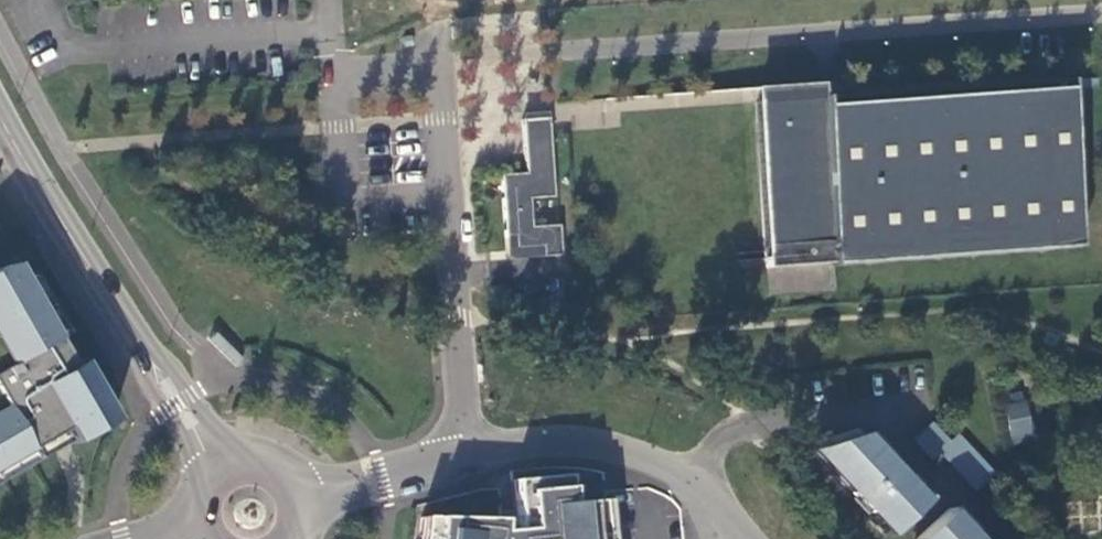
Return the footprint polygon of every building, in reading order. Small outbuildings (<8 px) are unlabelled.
[(770,80),(754,90),(822,86),(813,78),(770,80)] [(835,295),(833,270),(1079,254),(1068,94),(824,111),(822,86),(754,90),(754,98),(766,275),(768,299),(835,295)] [(552,197),(547,118),(521,119),(525,173),(500,175),(504,236),(513,236),(514,248),(540,246),(541,257),(560,255),(557,225),(530,227),(528,199),(552,197)] [(0,269),(0,466),(25,452),(31,462),(55,449),(49,438),(63,430),(71,445),(112,421),(95,391),(85,397),(53,340),(63,334),(29,277),(19,283),(10,265),(0,269)] [(1002,398),(1013,444),(1035,439),(1025,393),(1002,398)] [(930,425),(912,441),(930,461),(938,453),(975,492),(993,476),(956,436),(948,444),(930,425)] [(865,434),(847,440),(853,447),(847,453),(867,475),(886,457),(865,434)] [(847,440),(814,451),(891,533),(907,518),(886,496),(867,475),(847,453),(853,447),(847,440)] [(429,516),(427,534),(427,538),(597,538),(594,499),(563,500),(561,473),(506,478),(510,528),(494,529),(494,518),(429,516)] [(906,478),(886,496),(907,518),(927,500),(906,478)] [(931,527),(942,538),(963,538),(971,532),(950,509),(931,527)] [(429,516),(416,515),(414,533),(413,538),(427,538),(427,534),(429,516)] [(918,538),(942,538),(931,527),(918,538)]
